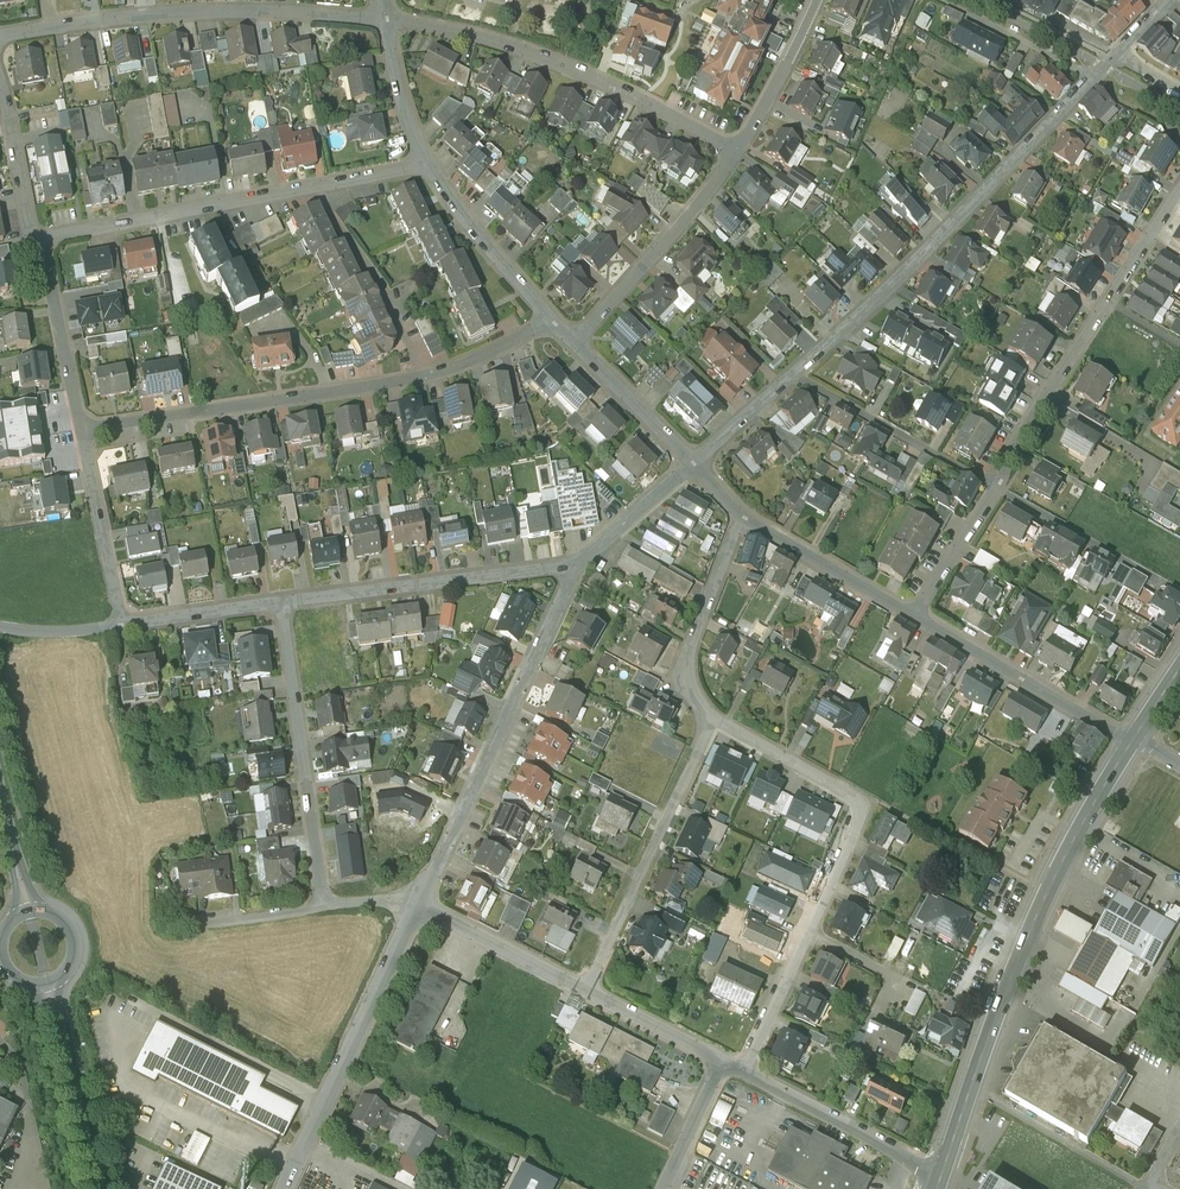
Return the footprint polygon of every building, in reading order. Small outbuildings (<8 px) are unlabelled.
[(716,16),(711,27),(724,33),(721,39),(723,41),(721,44),(719,43),(706,68),(698,64),(691,78),(699,82),(693,95),(702,100),(722,110),(729,97),(739,102),(761,58),(757,56),(761,48),(768,34),(759,30),(765,18),(763,16),(765,13),(767,14),(774,1),(773,0),(724,0),(716,16)] [(831,12),(832,13),(847,19),(852,21),(861,0),(836,0),(831,12)] [(870,13),(871,13),(865,26),(868,27),(863,38),(883,46),(893,22),(894,23),(897,17),(904,0),(876,0),(870,13)] [(897,17),(905,20),(913,3),(907,0),(904,0),(897,17)] [(1021,2),(1030,7),(1032,6),(1034,9),(1038,12),(1041,11),(1042,13),(1049,17),(1052,15),(1054,11),(1061,0),(1021,0),(1021,2)] [(1071,0),(1061,0),(1054,11),(1070,21),(1080,4),(1071,0)] [(1122,3),(1114,11),(1129,27),(1144,11),(1133,0),(1126,0),(1122,3)] [(1095,14),(1080,4),(1070,21),(1071,21),(1094,35),(1095,34),(1101,38),(1109,41),(1111,39),(1099,27),(1107,19),(1096,12),(1095,14)] [(673,27),(625,10),(621,22),(631,25),(627,35),(621,33),(611,61),(617,63),(633,69),(650,77),(658,62),(639,55),(641,51),(640,50),(643,41),(665,49),(673,27)] [(1107,19),(1099,27),(1111,39),(1114,42),(1129,27),(1114,11),(1107,19)] [(847,19),(832,13),(829,21),(844,27),(847,19)] [(980,31),(964,23),(957,37),(959,44),(969,49),(969,50),(979,31),(979,32),(980,31)] [(1155,27),(1138,46),(1154,60),(1165,66),(1169,58),(1164,55),(1160,53),(1171,42),(1155,27)] [(250,30),(227,34),(227,37),(229,48),(232,63),(256,59),(255,58),(253,47),(253,48),(252,41),(250,30)] [(979,32),(979,31),(969,50),(995,64),(1005,45),(979,32)] [(214,33),(198,36),(201,52),(202,54),(218,51),(216,39),(214,33)] [(293,33),(271,37),(276,59),(308,53),(309,53),(308,49),(306,41),(295,43),(293,33)] [(782,42),(768,34),(761,48),(775,56),(782,42)] [(185,37),(163,41),(169,68),(189,64),(190,64),(188,55),(185,37)] [(216,39),(218,51),(229,48),(227,37),(216,39)] [(136,40),(125,42),(125,43),(115,45),(114,44),(113,44),(118,68),(119,68),(118,64),(126,62),(126,64),(128,63),(129,66),(140,63),(136,40)] [(90,45),(68,49),(73,76),(74,76),(74,73),(84,72),(84,74),(95,72),(90,45)] [(840,56),(821,45),(809,67),(829,77),(840,56)] [(863,54),(844,46),(841,53),(859,61),(863,54)] [(315,47),(308,49),(309,53),(308,53),(309,63),(317,61),(315,47)] [(457,61),(433,48),(422,67),(423,68),(424,67),(447,79),(446,80),(447,80),(447,79),(455,65),(457,61)] [(1169,49),(1164,55),(1169,58),(1170,56),(1173,52),(1169,49)] [(1175,59),(1170,69),(1179,74),(1179,51),(1175,59)] [(38,52),(16,56),(21,84),(33,82),(33,81),(43,79),(42,79),(40,68),(41,68),(38,52)] [(201,52),(188,55),(190,64),(189,64),(190,67),(191,74),(194,74),(205,71),(202,54),(201,52)] [(272,55),(263,57),(266,75),(275,74),(272,55)] [(1024,59),(1016,55),(1012,61),(1020,66),(1024,59)] [(1175,59),(1170,56),(1169,58),(1165,66),(1170,69),(1175,59)] [(266,75),(263,57),(255,58),(256,59),(259,77),(266,75)] [(368,57),(353,60),(354,65),(337,69),(339,80),(349,78),(353,102),(362,101),(373,99),(368,75),(372,74),(368,57)] [(154,59),(144,61),(148,80),(157,78),(154,59)] [(1020,66),(1012,61),(1006,71),(1014,76),(1020,66)] [(506,73),(488,63),(475,87),(494,97),(500,85),(506,73)] [(469,72),(455,65),(447,79),(466,89),(469,72)] [(1046,76),(1038,69),(1035,72),(1030,67),(1022,75),(1035,88),(1038,85),(1038,84),(1046,76)] [(106,68),(98,69),(101,88),(110,86),(106,68)] [(1046,76),(1038,84),(1038,85),(1056,102),(1071,88),(1052,70),(1047,75),(1046,76)] [(208,87),(205,71),(194,74),(196,89),(208,87)] [(515,77),(506,73),(500,85),(508,89),(515,77)] [(1006,81),(992,73),(986,83),(990,85),(989,86),(1000,92),(1006,81)] [(546,86),(527,76),(523,82),(515,98),(524,102),(534,108),(535,108),(546,86)] [(508,89),(506,93),(515,98),(523,82),(515,77),(508,89)] [(821,95),(802,85),(790,108),(811,119),(816,110),(820,113),(828,98),(821,95)] [(839,93),(825,86),(821,95),(828,98),(835,102),(839,93)] [(1034,106),(1014,88),(1007,95),(1014,102),(1008,108),(1014,114),(1016,113),(1018,115),(1015,118),(1029,131),(1044,116),(1042,114),(1044,112),(1044,110),(1038,104),(1036,104),(1034,106)] [(1097,88),(1079,107),(1084,112),(1082,114),(1084,117),(1086,114),(1093,120),(1094,119),(1099,124),(1116,107),(1111,102),(1111,101),(1097,88)] [(580,102),(561,92),(549,115),(568,125),(569,123),(580,102)] [(160,95),(146,98),(154,141),(168,138),(160,95)] [(461,106),(448,99),(431,118),(432,119),(442,128),(461,106)] [(534,108),(524,102),(517,115),(528,120),(534,108)] [(580,102),(569,123),(577,127),(581,121),(588,107),(580,102)] [(618,114),(599,104),(596,111),(588,125),(606,135),(618,114)] [(118,127),(113,105),(99,107),(103,129),(118,127)] [(851,111),(837,105),(825,132),(840,138),(837,145),(846,149),(862,111),(853,107),(851,111)] [(461,106),(442,128),(442,129),(445,126),(453,133),(457,128),(458,129),(462,125),(461,125),(473,112),(461,106)] [(56,107),(29,112),(31,119),(58,114),(56,107)] [(588,107),(581,121),(588,125),(596,111),(588,107)] [(80,111),(67,113),(69,128),(71,136),(85,133),(80,111)] [(1007,126),(992,112),(981,124),(985,128),(988,130),(988,131),(996,139),(1000,134),(1013,147),(1029,131),(1015,118),(1007,126)] [(69,128),(67,113),(58,115),(61,129),(69,128)] [(371,113),(345,118),(347,127),(356,126),(373,122),(371,113)] [(951,127),(931,115),(922,130),(939,139),(943,142),(951,127)] [(429,142),(442,128),(432,119),(423,129),(429,142)] [(315,121),(307,123),(304,126),(305,128),(306,128),(307,137),(310,136),(311,144),(320,142),(315,121)] [(373,122),(356,126),(358,138),(361,137),(363,145),(383,141),(379,121),(373,122)] [(985,128),(973,121),(969,129),(983,138),(988,131),(985,128)] [(653,134),(636,122),(621,144),(639,156),(645,146),(646,145),(643,143),(650,132),(653,134)] [(453,133),(445,126),(442,129),(450,136),(453,133)] [(294,130),(291,131),(290,128),(288,128),(289,129),(277,131),(280,150),(284,171),(285,170),(285,171),(287,173),(295,171),(297,169),(296,168),(303,167),(303,168),(305,169),(314,168),(315,166),(315,165),(316,165),(311,144),(310,136),(307,137),(306,128),(305,128),(303,128),(301,127),(296,128),(294,130)] [(275,128),(269,130),(269,131),(273,152),(280,150),(277,131),(276,128),(275,128)] [(458,129),(457,128),(453,133),(450,136),(451,137),(444,145),(463,161),(464,162),(478,146),(484,139),(475,130),(468,138),(458,129)] [(477,128),(475,130),(484,139),(487,136),(477,128)] [(1162,137),(1147,128),(1142,137),(1150,143),(1152,142),(1154,143),(1157,138),(1158,139),(1157,140),(1159,141),(1160,140),(1162,137)] [(939,139),(922,130),(916,141),(932,151),(939,139)] [(269,131),(257,134),(260,150),(261,154),(273,152),(269,131)] [(781,131),(772,145),(771,144),(766,154),(785,165),(785,166),(788,162),(800,143),(781,131)] [(662,140),(653,134),(650,132),(643,143),(646,145),(645,146),(654,152),(660,142),(661,142),(662,140)] [(1091,139),(1078,132),(1073,141),(1084,148),(1083,148),(1085,149),(1091,139)] [(85,133),(71,136),(72,142),(86,140),(85,133)] [(1073,141),(1065,136),(1053,155),(1072,166),(1083,148),(1084,148),(1073,141)] [(963,145),(956,152),(961,156),(958,159),(965,166),(968,163),(977,171),(991,157),(970,137),(963,145)] [(1177,150),(1160,140),(1159,141),(1157,140),(1158,139),(1157,138),(1154,143),(1142,162),(1135,158),(1129,169),(1132,171),(1147,179),(1152,170),(1161,175),(1162,174),(1168,164),(1177,150)] [(957,139),(950,146),(956,152),(963,145),(957,139)] [(60,141),(59,140),(33,145),(35,157),(37,165),(41,185),(43,193),(45,205),(72,199),(71,198),(69,188),(71,188),(63,150),(62,151),(60,141)] [(932,151),(916,141),(911,149),(927,159),(932,151)] [(654,152),(650,159),(657,163),(660,159),(667,147),(661,142),(660,142),(654,152)] [(679,148),(670,142),(667,147),(676,152),(679,148)] [(682,149),(680,148),(679,148),(676,152),(669,164),(666,168),(675,174),(676,174),(682,178),(683,179),(688,171),(696,159),(697,158),(688,153),(691,149),(691,148),(686,145),(685,145),(682,149)] [(464,162),(457,169),(475,185),(487,172),(491,168),(493,168),(500,160),(500,157),(490,147),(487,147),(483,151),(478,146),(464,162)] [(676,152),(667,147),(660,159),(669,164),(676,152)] [(260,150),(240,153),(239,149),(227,151),(232,180),(265,174),(261,154),(260,150)] [(212,157),(189,161),(189,158),(188,158),(189,161),(174,164),(174,161),(173,161),(178,187),(178,190),(194,187),(194,186),(200,185),(200,186),(218,182),(213,154),(212,154),(212,157)] [(156,157),(147,158),(147,162),(132,165),(137,195),(155,191),(155,190),(160,189),(160,190),(178,187),(173,161),(172,158),(157,161),(156,157)] [(703,164),(696,159),(688,171),(695,176),(696,174),(703,164)] [(930,160),(918,172),(927,181),(939,169),(930,160)] [(795,166),(788,162),(785,166),(785,165),(784,167),(791,171),(795,166)] [(111,166),(101,168),(101,170),(92,172),(93,176),(86,177),(88,188),(88,189),(89,195),(90,195),(92,206),(101,204),(101,207),(109,205),(109,203),(115,201),(115,199),(124,197),(122,186),(121,180),(120,179),(118,168),(112,170),(111,166)] [(962,186),(942,167),(939,169),(927,181),(938,191),(932,197),(941,206),(947,200),(948,201),(962,186)] [(1050,178),(1038,170),(1033,178),(1045,185),(1046,186),(1050,178)] [(695,176),(688,171),(683,179),(682,178),(682,180),(689,184),(692,184),(697,176),(696,174),(695,176)] [(811,182),(795,171),(789,180),(797,186),(805,191),(811,182)] [(1147,179),(1132,171),(1128,178),(1135,182),(1136,182),(1143,186),(1147,179)] [(487,172),(475,185),(484,193),(496,180),(487,172)] [(519,179),(528,187),(534,180),(525,172),(519,179)] [(762,180),(760,182),(753,175),(753,174),(752,174),(736,190),(735,191),(745,200),(745,201),(748,203),(747,203),(748,204),(748,203),(757,213),(776,195),(777,194),(771,188),(763,179),(762,180)] [(1033,178),(1027,174),(1013,196),(1014,197),(1022,201),(1022,202),(1031,207),(1045,185),(1033,178)] [(789,180),(780,175),(771,188),(777,194),(776,195),(786,202),(797,186),(789,180)] [(507,186),(501,192),(514,203),(528,187),(519,179),(516,176),(507,186)] [(496,180),(484,193),(493,201),(501,192),(507,186),(498,178),(496,180)] [(1143,186),(1136,182),(1135,182),(1129,193),(1126,192),(1119,205),(1130,211),(1131,209),(1139,214),(1152,191),(1143,186)] [(916,197),(901,183),(896,188),(911,203),(916,197)] [(656,192),(643,184),(636,196),(660,217),(669,201),(658,194),(662,189),(659,187),(656,192)] [(892,184),(883,194),(896,206),(907,216),(918,227),(927,217),(911,203),(896,188),(892,184)] [(627,191),(616,185),(612,192),(623,198),(627,191)] [(399,217),(422,206),(413,187),(390,198),(399,217)] [(612,192),(611,191),(611,192),(603,187),(596,200),(604,204),(603,206),(619,215),(631,202),(623,198),(612,192)] [(572,201),(560,191),(548,204),(560,215),(563,211),(572,201)] [(514,203),(501,192),(493,201),(487,207),(505,224),(518,210),(519,208),(514,203)] [(745,211),(734,200),(728,206),(739,217),(745,211)] [(572,201),(563,211),(568,215),(569,213),(571,213),(573,211),(573,209),(576,205),(572,201)] [(647,217),(631,202),(619,215),(612,223),(628,237),(628,238),(647,217)] [(353,203),(334,213),(344,226),(361,218),(353,203)] [(728,206),(727,205),(713,220),(731,237),(746,222),(739,217),(728,206)] [(317,206),(292,218),(300,233),(296,235),(300,244),(304,242),(312,258),(318,255),(336,246),(317,206)] [(422,206),(399,217),(408,235),(414,232),(431,224),(422,206)] [(892,211),(902,221),(907,216),(896,206),(892,211)] [(1013,223),(989,209),(986,215),(988,216),(985,221),(983,220),(976,232),(993,243),(994,242),(993,241),(999,230),(1007,234),(1013,223)] [(539,229),(518,210),(505,224),(501,228),(523,247),(539,229)] [(1121,220),(1105,210),(1100,218),(1116,228),(1121,220)] [(877,214),(865,227),(878,240),(891,227),(877,214)] [(250,228),(256,240),(258,244),(283,231),(275,215),(250,228)] [(1035,228),(1021,220),(1016,227),(1030,235),(1035,228)] [(431,224),(414,232),(432,269),(438,266),(439,265),(438,265),(455,257),(438,221),(431,224)] [(628,237),(612,223),(605,231),(609,235),(620,245),(628,237)] [(1115,230),(1103,223),(1097,233),(1094,234),(1092,237),(1093,240),(1086,252),(1107,264),(1124,236),(1114,231),(1115,230)] [(250,228),(249,225),(243,228),(250,243),(256,240),(250,228)] [(878,240),(865,227),(858,234),(862,239),(872,248),(878,241),(878,240)] [(878,240),(878,241),(895,257),(908,243),(891,227),(878,240)] [(243,228),(229,235),(239,248),(250,243),(243,228)] [(609,235),(605,231),(599,237),(604,241),(609,235)] [(231,271),(213,233),(190,245),(208,282),(217,278),(231,271)] [(620,245),(609,235),(604,241),(615,251),(620,245)] [(604,241),(599,237),(582,256),(598,271),(615,251),(604,241)] [(872,248),(862,239),(856,245),(860,249),(866,249),(869,251),(872,248)] [(988,256),(960,240),(947,263),(954,267),(965,274),(966,273),(972,261),(981,267),(988,256)] [(701,248),(695,242),(690,248),(688,248),(685,250),(686,254),(687,255),(683,258),(682,257),(681,257),(676,262),(677,263),(677,266),(681,271),(684,271),(689,275),(700,286),(701,285),(711,275),(711,272),(713,270),(714,271),(716,269),(715,268),(717,266),(717,263),(713,259),(714,258),(702,246),(701,248)] [(751,254),(755,251),(749,242),(744,246),(751,254)] [(336,246),(318,255),(322,262),(323,261),(326,266),(324,266),(330,279),(332,278),(334,283),(333,284),(336,291),(359,280),(342,243),(336,246)] [(152,244),(123,249),(128,273),(129,273),(128,273),(142,270),(144,278),(157,275),(152,244)] [(575,249),(569,245),(563,251),(576,262),(582,256),(576,250),(577,249),(576,248),(575,249)] [(11,262),(8,247),(0,248),(0,264),(11,262)] [(576,262),(563,251),(558,257),(559,258),(570,268),(576,262)] [(108,252),(81,257),(85,279),(86,278),(86,277),(97,275),(98,276),(112,274),(108,252)] [(480,290),(462,253),(455,257),(438,265),(439,265),(438,266),(456,301),(476,292),(480,290)] [(852,266),(857,272),(869,284),(871,283),(877,278),(876,277),(883,270),(865,253),(855,263),(852,266)] [(857,272),(852,266),(847,261),(847,262),(838,254),(827,266),(824,263),(818,268),(822,273),(823,273),(841,291),(848,283),(847,283),(857,272)] [(1178,281),(1179,278),(1179,263),(1177,262),(1164,254),(1156,268),(1157,269),(1178,281)] [(1031,257),(1025,267),(1034,274),(1041,263),(1031,257)] [(570,268),(559,258),(551,267),(561,277),(570,268)] [(773,263),(756,280),(767,291),(784,274),(773,263)] [(1100,275),(1081,263),(1067,285),(1086,297),(1100,275)] [(0,267),(0,294),(3,294),(3,296),(10,295),(10,293),(19,291),(15,266),(6,268),(6,266),(0,267)] [(231,271),(217,278),(235,316),(237,315),(258,305),(240,267),(231,271)] [(965,274),(954,267),(950,274),(963,282),(969,285),(973,277),(966,273),(965,274)] [(570,268),(561,277),(553,287),(568,301),(571,297),(576,301),(581,296),(586,296),(590,291),(590,286),(570,268)] [(1178,281),(1157,269),(1149,282),(1172,294),(1179,281),(1178,281)] [(963,282),(950,274),(945,271),(940,280),(950,285),(949,286),(958,291),(963,282)] [(141,272),(127,275),(129,281),(142,277),(141,272)] [(841,291),(823,273),(822,273),(815,280),(820,284),(820,283),(834,297),(841,291)] [(940,280),(930,274),(925,283),(924,283),(922,287),(923,289),(920,293),(917,297),(937,309),(937,307),(940,306),(945,298),(944,295),(949,286),(950,285),(940,280)] [(700,286),(689,275),(689,279),(680,288),(679,289),(695,303),(707,291),(701,285),(700,286)] [(167,277),(159,278),(162,295),(170,293),(167,277)] [(359,280),(336,291),(354,327),(382,313),(383,313),(379,305),(380,304),(378,298),(379,298),(374,289),(374,290),(371,284),(369,285),(365,277),(359,280)] [(1067,285),(1055,278),(1051,285),(1063,292),(1067,285)] [(671,292),(659,281),(652,289),(652,292),(648,296),(645,296),(638,303),(640,304),(640,307),(647,314),(650,314),(656,320),(656,319),(659,319),(664,314),(664,311),(671,304),(675,299),(672,296),(670,293),(671,292)] [(1140,294),(1162,308),(1169,295),(1171,296),(1172,294),(1149,282),(1148,281),(1140,294)] [(122,282),(108,284),(109,292),(124,290),(122,282)] [(820,284),(805,298),(824,317),(839,302),(834,297),(820,283),(820,284)] [(1051,285),(1045,293),(1057,300),(1059,297),(1060,297),(1063,292),(1051,285)] [(695,303),(679,289),(672,296),(675,299),(671,304),(683,316),(695,303)] [(913,304),(917,297),(904,289),(898,295),(913,304)] [(105,302),(118,300),(117,292),(103,295),(105,302)] [(456,301),(452,303),(456,311),(457,310),(460,314),(458,315),(470,340),(494,329),(476,292),(456,301)] [(1162,308),(1140,294),(1139,294),(1130,308),(1152,321),(1153,320),(1160,308),(1161,308),(1162,308)] [(258,305),(237,315),(243,328),(285,308),(276,296),(258,305)] [(1060,297),(1059,297),(1057,300),(1051,309),(1045,305),(1040,312),(1047,316),(1045,319),(1064,331),(1070,322),(1069,321),(1075,312),(1076,312),(1078,309),(1060,297)] [(96,304),(78,307),(81,328),(86,327),(95,325),(99,325),(99,324),(104,323),(108,323),(117,321),(122,320),(118,300),(105,302),(100,303),(102,311),(97,312),(96,304)] [(935,323),(933,327),(937,329),(947,330),(949,326),(914,306),(909,313),(914,316),(923,317),(921,320),(926,323),(935,323)] [(1160,308),(1153,320),(1160,325),(1162,324),(1164,322),(1163,319),(1168,311),(1162,308),(1161,308),(1160,308)] [(799,323),(786,309),(776,319),(790,332),(799,323)] [(0,315),(0,330),(3,329),(2,322),(16,320),(16,321),(21,320),(20,312),(7,314),(0,315)] [(354,327),(352,328),(352,329),(359,325),(364,336),(354,342),(365,365),(375,360),(375,362),(382,359),(381,357),(388,354),(387,352),(390,350),(391,351),(392,350),(391,350),(393,343),(394,343),(394,342),(393,342),(392,339),(394,338),(389,328),(390,328),(387,321),(386,322),(382,313),(354,327)] [(909,322),(899,316),(898,317),(892,313),(880,334),(887,337),(885,340),(890,343),(895,346),(897,343),(903,347),(904,346),(913,330),(914,328),(915,326),(909,323),(909,322)] [(427,316),(414,322),(423,339),(436,333),(427,316)] [(618,339),(633,325),(626,317),(611,332),(618,339)] [(21,320),(16,321),(16,320),(2,322),(3,329),(6,349),(30,345),(26,318),(25,318),(25,320),(21,320)] [(776,319),(775,318),(759,335),(780,356),(796,339),(790,332),(776,319)] [(1044,328),(1029,319),(1026,325),(1041,334),(1044,328)] [(1177,319),(1170,332),(1179,338),(1179,321),(1177,319)] [(658,334),(644,321),(637,328),(646,337),(645,337),(650,342),(658,334)] [(633,325),(618,339),(612,346),(622,356),(622,355),(630,363),(630,362),(623,355),(636,342),(638,345),(645,337),(646,337),(637,328),(633,325)] [(968,336),(949,325),(949,326),(947,330),(945,333),(957,339),(954,345),(960,348),(968,336)] [(1026,325),(1025,325),(1010,351),(1020,357),(1037,367),(1053,341),(1041,334),(1026,325)] [(925,337),(913,330),(904,346),(910,349),(911,350),(916,353),(925,337)] [(720,341),(709,331),(699,341),(710,352),(720,341)] [(105,336),(107,344),(127,341),(126,333),(105,336)] [(436,333),(423,339),(432,358),(445,352),(436,333)] [(916,353),(916,354),(922,358),(921,360),(926,363),(931,366),(933,363),(939,367),(951,347),(944,343),(945,342),(935,336),(934,337),(927,333),(925,337),(916,353)] [(105,336),(86,340),(87,348),(97,346),(107,344),(105,336)] [(178,338),(168,340),(172,361),(182,359),(178,338)] [(287,339),(252,345),(256,372),(273,369),(273,370),(274,369),(279,368),(279,369),(280,369),(280,368),(291,366),(287,339)] [(736,352),(722,339),(720,341),(710,352),(704,358),(715,368),(714,370),(725,381),(727,380),(729,382),(738,391),(738,390),(745,383),(745,384),(750,379),(749,379),(756,372),(742,358),(743,357),(737,351),(736,352)] [(863,342),(860,348),(874,356),(877,350),(863,342)] [(897,343),(895,346),(890,343),(888,346),(904,356),(905,356),(906,356),(910,349),(904,346),(903,347),(897,343)] [(97,346),(87,348),(89,360),(99,358),(97,346)] [(326,348),(319,351),(325,367),(332,364),(329,356),(326,348)] [(871,355),(858,348),(853,357),(856,358),(866,363),(871,355)] [(926,363),(921,360),(922,358),(916,354),(916,353),(911,350),(906,357),(908,358),(907,358),(924,367),(926,363)] [(352,352),(330,356),(329,356),(332,364),(334,369),(354,366),(352,352)] [(44,357),(18,361),(22,389),(35,387),(49,385),(44,357)] [(854,362),(847,357),(838,373),(845,378),(843,382),(852,387),(866,363),(856,358),(854,362)] [(1037,367),(1020,357),(1016,363),(1026,369),(1033,373),(1037,367)] [(547,362),(537,373),(538,374),(532,380),(533,381),(537,380),(538,381),(534,385),(539,389),(547,381),(549,382),(556,375),(559,372),(553,366),(552,367),(547,362)] [(992,383),(1012,395),(1023,375),(1011,368),(999,362),(988,381),(992,383)] [(1016,363),(1015,362),(1011,368),(1023,375),(1026,369),(1016,363)] [(875,368),(866,363),(852,387),(862,392),(864,388),(872,393),(881,377),(873,373),(875,368)] [(176,364),(142,371),(145,385),(147,397),(147,398),(181,391),(176,364)] [(124,368),(95,374),(100,399),(129,393),(124,368)] [(902,372),(894,368),(887,381),(895,385),(902,372)] [(1112,380),(1092,368),(1076,395),(1096,407),(1097,406),(1095,405),(1105,389),(1110,393),(1117,382),(1112,380)] [(657,370),(645,381),(652,388),(664,376),(657,370)] [(679,374),(675,370),(667,379),(671,383),(679,374)] [(570,380),(566,384),(565,384),(563,382),(556,375),(549,382),(547,381),(539,389),(551,401),(559,392),(571,404),(572,404),(578,410),(578,411),(578,412),(588,402),(593,396),(573,377),(570,380)] [(505,376),(479,381),(487,420),(488,420),(486,414),(500,411),(500,412),(511,410),(511,409),(512,408),(505,376)] [(720,411),(688,379),(669,398),(676,405),(673,408),(691,426),(694,423),(702,430),(720,411)] [(729,382),(719,393),(729,403),(740,392),(738,390),(738,391),(729,382)] [(1012,395),(992,383),(981,403),(1005,417),(1016,397),(1012,395)] [(145,385),(137,386),(139,399),(147,397),(145,385)] [(35,387),(22,389),(18,389),(20,398),(36,395),(35,387)] [(465,390),(444,394),(445,400),(448,414),(450,424),(471,420),(465,390)] [(1179,414),(1179,392),(1170,407),(1179,414)] [(800,393),(780,411),(790,423),(794,427),(814,409),(800,393)] [(48,407),(46,394),(37,395),(39,408),(48,407)] [(937,401),(931,398),(918,421),(937,432),(944,420),(950,409),(937,401)] [(445,400),(431,403),(433,412),(434,417),(448,414),(445,400)] [(399,406),(398,406),(401,418),(405,442),(425,438),(421,414),(419,402),(399,406)] [(588,402),(578,412),(578,411),(575,414),(582,421),(586,418),(596,409),(588,402)] [(965,408),(954,402),(950,409),(944,420),(948,422),(955,425),(965,408)] [(398,403),(387,405),(390,420),(401,418),(398,406),(399,406),(398,403)] [(40,432),(36,404),(0,409),(0,439),(40,432)] [(512,408),(511,409),(511,410),(516,434),(534,431),(526,405),(512,408)] [(856,416),(837,405),(829,420),(847,431),(856,416)] [(1170,407),(1153,434),(1177,449),(1179,444),(1179,414),(1170,407)] [(596,409),(586,418),(591,425),(601,415),(596,409)] [(624,428),(606,410),(601,415),(591,425),(590,426),(591,427),(592,425),(609,442),(607,444),(608,444),(624,428)] [(356,411),(335,415),(337,425),(339,425),(342,441),(362,438),(359,426),(356,411)] [(790,423),(780,411),(768,422),(782,430),(790,423)] [(1108,421),(1091,411),(1086,418),(1103,428),(1108,421)] [(433,412),(421,414),(425,438),(437,435),(434,417),(433,412)] [(1003,420),(987,412),(983,418),(999,427),(1003,420)] [(315,415),(295,419),(295,420),(286,422),(286,423),(290,443),(300,441),(300,443),(301,443),(302,450),(320,447),(318,439),(319,439),(315,415)] [(999,427),(983,418),(980,424),(995,433),(999,427)] [(972,421),(974,422),(970,429),(968,428),(960,440),(963,441),(958,448),(956,447),(956,448),(979,462),(996,434),(995,433),(980,424),(972,420),(972,421)] [(286,423),(280,424),(282,439),(283,444),(290,443),(286,423)] [(376,423),(359,426),(362,438),(370,436),(371,441),(379,440),(376,423)] [(270,441),(267,425),(246,429),(251,457),(274,452),(277,452),(274,440),(270,441)] [(872,425),(868,432),(864,430),(859,439),(863,442),(855,456),(895,479),(901,469),(876,455),(879,450),(880,451),(889,434),(872,425)] [(1101,441),(1082,430),(1081,430),(1074,426),(1074,425),(1073,425),(1061,445),(1070,451),(1072,448),(1088,458),(1082,470),(1082,472),(1089,477),(1092,476),(1096,469),(1098,469),(1101,464),(1104,463),(1108,455),(1100,451),(1098,451),(1096,450),(1101,441)] [(230,443),(228,432),(221,433),(220,431),(211,433),(211,435),(204,437),(210,465),(228,462),(233,461),(233,457),(232,451),(234,450),(232,442),(230,443)] [(1,459),(2,465),(0,466),(0,467),(45,460),(40,432),(0,439),(0,459),(1,459)] [(760,434),(741,450),(756,467),(757,466),(775,450),(760,434)] [(843,435),(838,444),(847,449),(852,440),(843,435)] [(282,439),(274,440),(277,452),(274,452),(276,464),(287,462),(283,444),(282,439)] [(657,460),(635,440),(616,461),(617,461),(637,479),(637,480),(637,481),(657,460)] [(796,454),(785,442),(777,448),(789,461),(796,454)] [(191,447),(157,453),(161,476),(162,476),(162,474),(170,473),(170,474),(186,471),(186,470),(194,468),(194,470),(195,469),(191,447)] [(756,467),(741,450),(732,458),(751,479),(760,471),(757,466),(756,467)] [(303,454),(294,456),(297,470),(305,468),(303,454)] [(243,455),(233,457),(233,461),(228,462),(229,468),(232,470),(233,478),(247,476),(243,455)] [(609,457),(598,469),(610,479),(615,474),(610,469),(615,464),(609,457)] [(910,459),(904,471),(901,469),(895,479),(905,485),(918,463),(910,459)] [(575,471),(569,472),(567,461),(550,465),(557,501),(562,531),(562,532),(594,526),(592,514),(596,514),(591,485),(584,487),(582,475),(575,476),(575,471)] [(44,477),(52,476),(50,462),(42,463),(44,477)] [(1043,462),(1028,489),(1051,502),(1055,495),(1053,493),(1059,481),(1056,480),(1041,471),(1046,463),(1043,462)] [(819,463),(815,473),(824,477),(828,467),(819,463)] [(905,485),(905,486),(913,490),(926,467),(918,463),(905,485)] [(1066,475),(1046,463),(1041,471),(1056,480),(1060,473),(1066,476),(1066,475)] [(1176,472),(1163,465),(1155,479),(1168,486),(1176,472)] [(144,467),(111,474),(116,498),(128,496),(128,495),(148,490),(148,492),(149,492),(144,467)] [(1176,472),(1168,486),(1179,494),(1179,474),(1176,472)] [(946,494),(934,487),(928,499),(953,513),(955,514),(960,504),(968,509),(981,486),(963,476),(951,497),(946,495),(946,494)] [(848,478),(839,494),(847,498),(856,483),(848,478)] [(29,479),(12,482),(13,490),(30,487),(29,479)] [(1168,486),(1155,479),(1149,489),(1162,496),(1162,495),(1168,486)] [(64,482),(33,487),(35,498),(43,496),(45,512),(68,509),(64,482)] [(796,504),(792,512),(800,516),(807,504),(806,503),(806,504),(805,503),(815,486),(809,482),(805,489),(796,504)] [(795,484),(787,499),(796,504),(805,489),(795,484)] [(836,498),(815,486),(805,503),(806,504),(806,503),(807,504),(826,514),(825,515),(826,515),(836,498)] [(699,522),(707,508),(683,495),(675,508),(697,521),(699,522)] [(1166,508),(1171,501),(1171,502),(1172,501),(1162,495),(1162,496),(1152,513),(1179,529),(1179,527),(1179,515),(1177,514),(1176,514),(1166,508)] [(293,496),(278,499),(280,510),(286,508),(289,524),(297,522),(293,496)] [(517,519),(513,497),(506,499),(509,513),(510,520),(517,519)] [(387,498),(378,500),(382,521),(382,523),(383,523),(382,521),(389,519),(391,519),(387,498)] [(426,501),(417,503),(420,516),(421,516),(422,523),(429,522),(427,510),(427,509),(426,501)] [(557,501),(543,504),(540,508),(541,514),(524,517),(528,539),(548,536),(548,535),(548,532),(552,532),(552,533),(562,531),(557,501)] [(482,518),(480,504),(473,505),(477,526),(484,525),(482,518)] [(953,513),(940,506),(929,524),(939,529),(939,530),(943,532),(953,513)] [(379,507),(371,508),(374,522),(382,521),(379,507)] [(689,534),(697,521),(675,508),(674,507),(666,521),(687,533),(689,534)] [(427,509),(427,510),(429,522),(431,532),(438,531),(441,530),(437,508),(427,509)] [(1017,514),(1008,509),(996,530),(1022,544),(1026,538),(1033,526),(1034,524),(1021,517),(1021,518),(1016,515),(1017,514)] [(159,511),(144,513),(147,526),(162,524),(159,511)] [(347,512),(339,514),(342,528),(350,526),(347,512)] [(509,513),(496,516),(501,544),(514,541),(510,520),(509,513)] [(339,516),(330,518),(334,537),(343,535),(339,516)] [(420,516),(405,519),(411,550),(411,549),(410,546),(417,545),(418,548),(426,547),(422,523),(421,516),(420,516)] [(496,516),(482,518),(484,525),(488,546),(501,544),(496,516)] [(929,524),(914,516),(914,517),(909,526),(908,525),(902,537),(902,538),(897,547),(917,558),(917,559),(921,561),(939,530),(939,529),(929,524)] [(405,519),(390,522),(389,519),(389,520),(395,552),(396,552),(395,549),(402,548),(402,551),(411,550),(405,519)] [(680,547),(687,533),(666,521),(664,520),(656,534),(678,546),(680,547)] [(721,526),(714,523),(710,529),(718,533),(721,526)] [(255,524),(247,526),(251,546),(259,544),(255,524)] [(375,525),(367,526),(368,528),(360,529),(360,527),(349,529),(354,560),(380,555),(375,525)] [(323,545),(320,526),(306,529),(313,568),(339,564),(335,543),(323,545)] [(441,530),(438,531),(442,551),(467,546),(463,526),(441,530)] [(1047,533),(1033,526),(1026,538),(1040,545),(1047,533)] [(1067,535),(1051,526),(1047,533),(1040,545),(1036,553),(1049,560),(1051,556),(1062,563),(1060,567),(1068,571),(1071,565),(1073,566),(1085,545),(1067,535)] [(147,527),(126,530),(128,540),(149,536),(147,527)] [(670,560),(678,546),(656,534),(651,530),(643,544),(670,560)] [(128,540),(126,541),(129,560),(161,554),(157,534),(149,536),(128,540)] [(714,540),(707,537),(700,549),(708,554),(714,540)] [(748,537),(739,565),(758,571),(762,556),(767,544),(767,543),(748,537)] [(294,539),(267,544),(271,566),(278,565),(279,567),(285,566),(284,564),(298,561),(294,539)] [(778,550),(767,544),(762,556),(771,562),(778,550)] [(894,546),(890,552),(888,551),(883,561),(884,562),(881,568),(879,568),(904,582),(917,559),(917,558),(897,547),(892,544),(892,545),(894,546)] [(177,548),(167,550),(168,556),(171,569),(180,567),(179,560),(180,560),(177,548)] [(653,581),(659,569),(626,550),(617,567),(650,586),(653,581)] [(797,561),(778,550),(771,562),(769,567),(778,573),(787,578),(797,561)] [(1115,562),(1096,551),(1085,569),(1095,575),(1105,580),(1115,562)] [(1000,563),(981,552),(974,565),(992,576),(1000,563)] [(254,553),(226,558),(230,580),(258,574),(254,553)] [(163,570),(171,569),(168,556),(160,558),(161,567),(162,567),(163,570)] [(180,560),(179,560),(180,567),(183,581),(195,578),(207,576),(203,556),(180,560)] [(1073,566),(1071,565),(1068,571),(1065,576),(1072,581),(1077,572),(1079,569),(1073,566)] [(1085,569),(1081,566),(1079,569),(1077,572),(1082,575),(1079,580),(1089,585),(1095,575),(1085,569)] [(161,567),(136,572),(141,593),(166,588),(163,570),(162,567),(161,567)] [(693,580),(670,567),(666,573),(690,587),(693,580)] [(986,582),(991,585),(995,577),(992,576),(978,567),(972,579),(984,586),(986,582)] [(659,569),(653,581),(684,598),(690,587),(666,573),(659,569)] [(1148,581),(1133,572),(1124,589),(1138,597),(1148,581)] [(778,573),(771,585),(780,590),(787,578),(778,573)] [(604,579),(596,574),(588,586),(597,591),(604,579)] [(762,578),(748,574),(744,582),(757,586),(762,578)] [(972,579),(966,576),(952,598),(971,609),(975,612),(979,605),(973,601),(977,595),(987,598),(995,603),(1002,592),(991,585),(986,582),(984,586),(972,579)] [(813,585),(803,579),(792,597),(803,604),(804,601),(813,585)] [(836,592),(816,581),(813,585),(804,601),(824,613),(834,596),(836,592)] [(1168,593),(1164,590),(1161,591),(1151,608),(1152,608),(1168,618),(1164,624),(1169,627),(1173,630),(1175,629),(1178,623),(1179,621),(1179,599),(1168,593)] [(856,609),(834,596),(824,613),(823,615),(835,622),(828,634),(825,632),(824,633),(837,641),(844,627),(846,628),(856,609)] [(1051,611),(1026,596),(1023,602),(1020,600),(1019,603),(1021,604),(1015,615),(1014,615),(1000,639),(1010,645),(1012,642),(1019,647),(1018,649),(1025,637),(1033,641),(1051,611)] [(594,603),(581,597),(577,606),(590,612),(594,603)] [(680,611),(660,600),(660,601),(653,597),(645,611),(652,615),(651,616),(671,627),(680,611)] [(1102,598),(1098,606),(1109,611),(1113,603),(1102,598)] [(533,608),(512,599),(504,616),(525,625),(533,608)] [(1168,618),(1152,608),(1148,615),(1156,620),(1157,619),(1164,624),(1168,618)] [(401,611),(405,636),(420,633),(421,633),(419,621),(417,609),(401,611)] [(971,626),(978,613),(975,612),(971,609),(963,621),(971,626)] [(405,636),(401,611),(386,613),(386,617),(390,638),(405,636)] [(1000,625),(978,613),(971,626),(992,639),(1000,625)] [(604,628),(582,615),(567,641),(589,654),(589,653),(588,653),(602,628),(603,629),(604,628)] [(525,625),(504,616),(497,633),(517,642),(525,625)] [(371,619),(375,643),(390,641),(390,638),(386,617),(371,619)] [(440,618),(419,621),(421,633),(420,633),(420,636),(437,633),(440,618)] [(1092,618),(1086,630),(1112,642),(1118,629),(1092,618)] [(375,643),(371,619),(355,621),(356,625),(358,640),(359,646),(375,643)] [(916,630),(897,619),(886,638),(894,643),(905,649),(916,630)] [(1164,624),(1157,619),(1156,620),(1153,626),(1165,633),(1169,627),(1164,624)] [(1052,624),(1042,641),(1049,644),(1051,641),(1054,643),(1061,631),(1059,630),(1059,628),(1052,624)] [(356,625),(348,626),(350,641),(358,640),(356,625)] [(667,643),(643,629),(631,651),(643,658),(654,664),(655,665),(667,643)] [(1149,630),(1137,649),(1155,660),(1167,642),(1149,630)] [(1061,631),(1054,643),(1051,641),(1049,644),(1038,663),(1047,668),(1049,664),(1070,676),(1071,675),(1068,673),(1070,670),(1069,670),(1078,654),(1073,651),(1079,641),(1061,631)] [(251,634),(233,636),(235,647),(239,646),(239,645),(253,643),(251,634)] [(500,644),(481,635),(478,635),(474,645),(479,647),(481,648),(482,645),(496,652),(500,644)] [(211,637),(199,639),(199,638),(198,638),(198,639),(190,640),(190,639),(189,639),(189,640),(185,641),(189,667),(191,667),(191,671),(209,668),(208,665),(212,664),(215,664),(213,648),(211,637)] [(736,647),(719,637),(719,638),(713,648),(714,649),(709,658),(708,657),(707,658),(724,668),(725,667),(724,667),(735,648),(736,648),(736,647)] [(1033,641),(1025,637),(1018,649),(1017,650),(1026,655),(1033,641)] [(949,650),(932,640),(922,657),(928,660),(939,667),(949,650)] [(763,649),(748,641),(744,648),(758,657),(763,649)] [(1040,645),(1033,641),(1026,655),(1032,659),(1040,645)] [(253,643),(239,645),(239,646),(241,663),(267,659),(265,642),(253,643)] [(905,649),(894,643),(882,662),(902,674),(903,672),(911,658),(910,657),(902,653),(905,649)] [(496,652),(482,645),(481,648),(479,647),(469,669),(464,679),(473,683),(473,684),(475,685),(493,693),(508,661),(495,655),(496,652)] [(228,646),(213,648),(215,664),(212,664),(213,669),(231,667),(228,646)] [(966,659),(949,650),(939,667),(944,670),(956,677),(966,659)] [(911,658),(903,672),(910,676),(920,659),(912,655),(911,658)] [(1143,663),(1130,656),(1120,672),(1134,680),(1143,663)] [(654,664),(643,658),(639,664),(651,670),(654,664)] [(267,659),(241,663),(244,681),(270,677),(267,659)] [(153,660),(139,662),(138,662),(136,662),(134,662),(133,663),(130,664),(133,689),(121,691),(123,704),(135,703),(133,690),(145,688),(147,699),(158,697),(156,678),(157,677),(156,669),(154,669),(153,660)] [(928,660),(914,683),(926,690),(928,687),(929,685),(939,667),(928,660)] [(793,676),(771,663),(760,683),(782,695),(793,676)] [(462,666),(451,690),(469,698),(475,685),(473,684),(473,683),(464,679),(469,669),(462,666)] [(573,673),(561,666),(555,679),(567,685),(573,673)] [(939,667),(929,685),(933,688),(938,691),(946,678),(941,675),(944,670),(939,667)] [(1100,688),(1109,672),(1098,667),(1089,682),(1100,688)] [(973,702),(986,679),(974,672),(971,677),(965,687),(961,693),(966,696),(966,698),(973,702)] [(965,673),(959,684),(965,687),(971,677),(965,673)] [(659,682),(646,676),(640,688),(652,694),(659,682)] [(748,676),(740,691),(747,695),(755,681),(748,676)] [(887,696),(894,684),(884,678),(877,690),(887,696)] [(986,679),(973,702),(979,706),(982,705),(986,708),(990,702),(996,692),(999,687),(986,679)] [(570,687),(554,680),(551,686),(558,689),(566,693),(570,687)] [(1132,697),(1111,683),(1107,689),(1105,687),(1101,694),(1103,695),(1100,701),(1121,714),(1132,697)] [(258,684),(240,686),(242,696),(252,695),(260,694),(258,684)] [(955,690),(961,693),(965,687),(959,684),(955,690)] [(849,700),(854,692),(841,685),(836,693),(849,700)] [(466,704),(469,698),(451,690),(449,689),(446,695),(466,704)] [(566,693),(558,689),(548,710),(550,710),(548,715),(546,714),(546,715),(571,727),(575,718),(573,717),(578,708),(579,708),(583,701),(566,693)] [(260,694),(252,695),(254,707),(268,705),(267,702),(273,701),(272,692),(260,694)] [(996,692),(990,702),(996,705),(1002,695),(996,692)] [(677,707),(656,695),(653,701),(638,693),(629,709),(645,717),(646,714),(667,725),(667,726),(677,707)] [(1048,715),(1015,695),(1003,716),(1036,735),(1048,715)] [(847,709),(826,697),(816,714),(816,715),(817,715),(825,719),(824,720),(836,727),(834,731),(851,741),(865,718),(848,708),(847,709)] [(340,701),(316,704),(320,731),(322,730),(340,728),(344,727),(343,716),(339,716),(337,702),(341,702),(340,701)] [(447,726),(454,729),(464,706),(455,702),(445,725),(447,726)] [(990,702),(986,708),(992,711),(996,705),(990,702)] [(268,705),(254,707),(254,710),(242,712),(246,741),(259,739),(260,742),(272,741),(271,728),(272,727),(273,725),(273,724),(272,723),(272,722),(271,721),(270,721),(267,721),(267,717),(269,716),(268,705)] [(483,715),(464,706),(454,729),(465,735),(472,738),(473,738),(472,737),(477,727),(478,727),(483,715)] [(809,710),(800,725),(808,730),(816,715),(816,714),(809,710)] [(552,726),(535,718),(532,724),(541,728),(549,732),(552,726)] [(1078,724),(1069,737),(1070,738),(1062,750),(1070,755),(1087,729),(1078,724)] [(465,735),(454,729),(447,726),(444,734),(462,742),(465,735)] [(340,728),(322,730),(323,739),(341,737),(340,728)] [(549,732),(541,728),(535,740),(537,741),(535,745),(533,744),(527,755),(535,760),(553,768),(555,764),(560,767),(569,748),(564,746),(566,741),(549,732)] [(1070,755),(1088,767),(1105,741),(1087,729),(1070,755)] [(444,734),(442,733),(435,747),(434,746),(434,747),(429,759),(438,764),(431,778),(429,777),(429,778),(449,787),(449,786),(455,772),(457,773),(458,772),(457,772),(463,759),(455,756),(462,742),(444,734)] [(364,734),(346,736),(347,742),(365,740),(364,734)] [(608,740),(597,734),(591,746),(602,752),(608,740)] [(811,739),(804,736),(798,746),(805,750),(811,739)] [(344,745),(322,748),(326,775),(357,770),(356,765),(370,763),(367,740),(365,740),(347,742),(344,743),(344,745)] [(711,769),(720,750),(713,746),(704,766),(711,769)] [(267,749),(246,752),(248,764),(257,763),(257,759),(268,758),(267,749)] [(723,782),(735,757),(720,750),(711,769),(708,775),(709,775),(723,782)] [(527,755),(524,754),(521,760),(532,766),(535,760),(527,755)] [(268,758),(257,759),(257,763),(260,781),(284,778),(281,756),(268,758)] [(741,783),(750,764),(735,757),(723,782),(738,789),(741,783)] [(521,760),(519,759),(516,766),(522,769),(529,772),(532,766),(521,760)] [(756,767),(750,764),(741,783),(747,786),(756,767)] [(529,772),(522,769),(517,780),(519,781),(516,786),(514,785),(509,796),(534,809),(536,805),(541,807),(550,791),(551,789),(546,786),(548,782),(529,772)] [(1069,778),(1056,771),(1051,779),(1064,787),(1069,778)] [(392,773),(371,776),(372,786),(385,784),(389,782),(404,789),(408,781),(392,773)] [(761,774),(750,797),(770,806),(772,807),(779,793),(783,785),(776,781),(777,780),(769,776),(768,777),(761,774)] [(611,784),(592,775),(587,784),(606,794),(611,784)] [(719,791),(723,782),(709,775),(705,784),(719,791)] [(359,778),(338,780),(339,792),(353,790),(360,789),(359,778)] [(980,806),(1009,822),(1015,811),(1019,813),(1027,798),(997,780),(988,795),(987,794),(980,806)] [(548,782),(546,786),(551,789),(550,791),(557,795),(561,788),(548,782)] [(738,789),(723,782),(719,791),(734,797),(738,789)] [(259,788),(252,789),(253,798),(260,797),(259,788)] [(339,792),(330,793),(332,808),(331,808),(332,814),(356,811),(353,790),(339,792)] [(286,793),(263,796),(265,814),(288,811),(287,802),(286,793)] [(779,793),(772,807),(770,806),(768,811),(780,817),(780,816),(789,797),(779,793)] [(428,806),(402,794),(376,797),(379,817),(399,815),(419,824),(423,815),(428,806)] [(509,796),(505,794),(502,800),(518,809),(531,815),(533,810),(534,809),(509,796)] [(801,826),(813,801),(798,794),(795,800),(786,819),(788,820),(801,826)] [(622,802),(611,797),(600,820),(602,822),(598,830),(614,838),(618,829),(624,832),(633,812),(620,806),(622,802)] [(780,816),(786,819),(795,800),(789,797),(780,816)] [(518,809),(502,800),(498,808),(502,810),(502,809),(515,815),(518,809)] [(828,819),(833,810),(832,810),(813,801),(801,826),(821,835),(827,822),(828,819)] [(541,807),(536,805),(534,809),(533,810),(540,813),(542,808),(541,807)] [(695,805),(692,811),(701,815),(704,809),(695,805)] [(833,810),(828,819),(835,822),(841,809),(834,806),(832,810),(833,810)] [(1009,822),(980,806),(975,815),(972,813),(960,834),(988,851),(1000,830),(1004,832),(1009,822)] [(515,815),(502,809),(502,810),(491,833),(513,843),(513,842),(512,841),(517,831),(522,833),(523,831),(522,830),(525,822),(526,820),(515,815)] [(531,815),(518,809),(515,815),(526,820),(525,822),(534,827),(538,819),(531,815)] [(288,811),(265,814),(268,833),(291,830),(290,820),(288,811)] [(569,818),(559,813),(554,824),(563,829),(569,818)] [(718,816),(715,822),(723,826),(726,820),(718,816)] [(886,817),(877,834),(876,834),(871,843),(871,844),(882,850),(883,850),(890,836),(906,845),(913,832),(886,817)] [(708,820),(704,828),(710,831),(705,841),(719,847),(727,829),(708,820)] [(797,835),(801,826),(788,820),(784,828),(797,835)] [(689,821),(675,850),(696,859),(705,841),(710,831),(704,828),(689,821)] [(827,822),(821,835),(818,842),(824,845),(833,825),(827,822)] [(337,830),(338,841),(357,838),(355,826),(334,829),(334,830),(337,830)] [(821,835),(801,826),(797,835),(817,844),(818,842),(821,835)] [(552,841),(560,845),(565,833),(558,829),(552,841)] [(265,832),(258,833),(259,842),(266,841),(265,832)] [(363,872),(358,838),(357,838),(338,841),(341,860),(339,861),(341,882),(353,881),(352,874),(363,872)] [(259,842),(256,843),(259,860),(263,859),(263,858),(280,856),(277,840),(266,841),(259,842)] [(596,849),(578,840),(575,847),(584,852),(581,857),(589,862),(596,849)] [(882,850),(871,844),(867,852),(880,859),(884,860),(888,852),(883,850),(882,850)] [(502,854),(485,845),(481,852),(480,852),(476,858),(478,859),(473,869),(475,870),(490,877),(502,884),(507,874),(501,870),(505,861),(507,857),(502,854)] [(523,857),(505,848),(502,854),(507,857),(505,861),(514,865),(517,867),(523,857)] [(232,851),(176,859),(177,868),(226,861),(231,897),(238,896),(232,851)] [(880,859),(867,852),(862,860),(865,862),(865,861),(876,867),(880,859)] [(280,856),(263,858),(263,859),(266,883),(271,882),(271,886),(278,890),(286,889),(290,883),(290,880),(294,879),(294,878),(295,878),(297,875),(297,870),(294,868),(293,868),(291,867),(290,860),(291,859),(291,854),(280,856)] [(589,862),(581,857),(570,878),(571,879),(571,877),(583,884),(582,885),(584,886),(586,882),(596,887),(594,890),(595,891),(606,870),(589,862)] [(876,867),(865,861),(865,862),(852,889),(871,898),(877,885),(890,892),(897,877),(883,870),(887,862),(883,860),(884,860),(880,859),(876,867)] [(226,861),(177,868),(181,898),(203,895),(204,901),(231,898),(231,897),(226,861)] [(514,865),(505,861),(501,870),(507,874),(509,875),(514,865)] [(823,866),(814,862),(811,868),(820,872),(823,866)] [(1153,882),(1120,864),(1106,887),(1118,894),(1139,906),(1153,882)] [(507,874),(502,884),(507,886),(517,867),(514,865),(509,875),(507,874)] [(699,876),(680,867),(678,871),(676,872),(674,875),(675,877),(671,878),(662,873),(659,881),(661,882),(655,895),(663,899),(665,896),(669,898),(675,901),(680,890),(685,889),(692,892),(699,876)] [(490,877),(475,870),(472,876),(487,884),(490,877)] [(352,874),(353,881),(364,879),(363,872),(352,874)] [(725,881),(707,872),(703,881),(720,889),(725,881)] [(471,875),(468,882),(489,893),(492,886),(487,884),(472,876),(471,875)] [(489,893),(468,882),(455,905),(470,913),(480,918),(480,917),(487,904),(484,903),(489,893)] [(540,898),(549,902),(553,895),(539,888),(533,901),(538,903),(540,898)] [(487,904),(480,917),(486,920),(496,898),(489,893),(484,903),(487,904)] [(1118,894),(1095,935),(1091,933),(1082,949),(1067,975),(1066,975),(1066,976),(1109,1000),(1112,1002),(1112,1001),(1136,959),(1153,968),(1176,927),(1165,920),(1139,906),(1118,894)] [(566,902),(553,895),(549,902),(552,904),(553,903),(562,908),(566,902)] [(970,917),(929,896),(916,921),(942,934),(945,929),(960,937),(968,922),(970,917)] [(531,906),(512,897),(507,906),(511,908),(503,926),(518,933),(531,906)] [(686,906),(675,901),(669,898),(665,907),(681,915),(686,906)] [(874,910),(857,902),(853,909),(871,918),(874,910)] [(562,908),(553,903),(552,904),(547,914),(549,915),(553,927),(545,943),(566,954),(574,938),(564,933),(569,924),(571,925),(576,916),(562,908)] [(853,909),(846,905),(838,921),(839,921),(834,930),(833,930),(833,932),(834,932),(835,932),(842,936),(852,941),(860,926),(865,928),(864,929),(865,929),(871,918),(853,909)] [(1173,906),(1165,920),(1176,927),(1179,920),(1179,910),(1173,906)] [(686,920),(669,912),(668,911),(667,913),(661,923),(660,925),(662,926),(678,934),(680,935),(680,934),(686,922),(687,921),(686,920)] [(477,924),(480,918),(470,913),(467,919),(477,924)] [(1065,913),(1054,933),(1082,949),(1091,933),(1093,929),(1065,913)] [(665,932),(666,931),(642,920),(642,921),(642,922),(638,929),(636,928),(631,938),(634,939),(630,947),(629,948),(631,949),(631,948),(651,958),(653,959),(653,958),(653,957),(657,950),(660,951),(664,941),(661,940),(665,932)] [(977,926),(968,922),(960,937),(969,942),(977,926)] [(705,935),(692,928),(688,936),(702,943),(705,935)] [(727,941),(713,934),(702,960),(715,966),(727,941)] [(895,937),(884,959),(894,964),(904,942),(895,937)] [(843,966),(823,956),(822,957),(823,957),(817,969),(817,968),(812,978),(824,984),(832,988),(837,976),(838,977),(839,975),(838,974),(842,967),(843,966)] [(458,982),(429,968),(390,1043),(419,1057),(458,982)] [(715,983),(754,1000),(761,987),(722,969),(715,983)] [(1158,977),(1174,986),(1178,978),(1162,969),(1158,977)] [(1109,1000),(1066,976),(1059,988),(1102,1013),(1109,1000)] [(754,1000),(715,983),(710,995),(749,1013),(754,1000)] [(832,988),(824,984),(820,991),(835,998),(839,991),(832,988)] [(917,1017),(926,994),(914,989),(905,1012),(917,1017)] [(835,998),(820,991),(817,998),(826,1003),(825,1004),(831,1006),(835,998)] [(817,998),(805,993),(795,1015),(815,1025),(820,1015),(819,1014),(825,1003),(825,1004),(826,1003),(817,998)] [(569,997),(564,1007),(565,1007),(564,1008),(576,1015),(577,1014),(583,1004),(569,997)] [(953,1016),(958,1004),(950,1001),(946,1012),(953,1016)] [(1110,1019),(1080,1001),(1073,1013),(1104,1030),(1110,1019)] [(563,1008),(557,1005),(551,1016),(557,1020),(563,1008)] [(576,1015),(564,1008),(565,1007),(564,1007),(564,1008),(563,1008),(557,1020),(558,1020),(555,1025),(574,1034),(581,1020),(576,1017),(577,1014),(576,1015)] [(950,1023),(937,1017),(930,1033),(944,1039),(942,1046),(951,1049),(951,1051),(960,1054),(968,1029),(950,1023)] [(598,1028),(582,1020),(582,1019),(581,1019),(574,1034),(569,1042),(587,1051),(585,1053),(587,1054),(590,1050),(598,1054),(597,1056),(598,1057),(598,1056),(610,1033),(598,1027),(598,1028)] [(292,1092),(156,1023),(131,1072),(156,1085),(158,1078),(167,1083),(168,1084),(168,1083),(178,1088),(177,1089),(178,1089),(179,1089),(188,1093),(188,1094),(189,1095),(189,1094),(199,1099),(200,1100),(200,1099),(209,1104),(209,1105),(210,1105),(211,1105),(220,1110),(221,1111),(221,1110),(231,1115),(230,1116),(231,1116),(232,1116),(241,1120),(241,1121),(242,1122),(242,1121),(252,1126),(253,1127),(253,1126),(262,1131),(262,1132),(263,1132),(264,1132),(273,1137),(274,1138),(274,1137),(282,1141),(286,1131),(287,1132),(288,1131),(287,1130),(292,1121),(293,1121),(293,1120),(292,1120),(297,1110),(290,1106),(289,1105),(289,1106),(279,1101),(278,1100),(269,1095),(268,1095),(259,1090),(264,1080),(291,1093),(292,1092)] [(889,1030),(873,1023),(867,1037),(863,1047),(876,1053),(877,1052),(876,1052),(879,1046),(899,1056),(908,1037),(895,1032),(893,1032),(892,1033),(888,1031),(889,1030)] [(1127,1077),(1045,1030),(1006,1097),(1088,1145),(1127,1077)] [(613,1031),(611,1031),(610,1033),(598,1056),(609,1061),(610,1059),(620,1064),(624,1056),(644,1066),(651,1053),(652,1052),(651,1051),(650,1051),(612,1032),(613,1031)] [(828,1039),(811,1031),(807,1039),(824,1048),(828,1039)] [(807,1043),(786,1033),(774,1059),(783,1063),(780,1070),(791,1075),(795,1068),(801,1054),(802,1055),(804,1052),(803,1052),(807,1043)] [(867,1037),(859,1033),(850,1050),(860,1054),(863,1047),(867,1037)] [(430,1040),(421,1057),(429,1061),(438,1044),(430,1040)] [(809,1058),(802,1055),(801,1054),(795,1068),(803,1072),(809,1058)] [(644,1066),(624,1056),(620,1064),(613,1077),(650,1096),(660,1075),(644,1066)] [(909,1097),(876,1080),(869,1094),(867,1098),(900,1115),(909,1097)] [(854,1105),(860,1092),(851,1087),(845,1100),(854,1105)] [(385,1108),(364,1097),(351,1123),(372,1133),(379,1120),(394,1128),(400,1116),(385,1109),(385,1108)] [(722,1097),(719,1102),(732,1108),(735,1103),(722,1097)] [(18,1111),(0,1102),(0,1149),(18,1111)] [(719,1102),(711,1119),(724,1125),(732,1108),(719,1102)] [(674,1113),(660,1106),(647,1130),(662,1138),(674,1113)] [(1154,1129),(1127,1113),(1116,1133),(1140,1148),(1135,1157),(1146,1163),(1162,1135),(1153,1129),(1154,1129)] [(394,1128),(384,1147),(404,1158),(420,1126),(400,1116),(394,1128)] [(711,1119),(709,1124),(722,1130),(724,1125),(711,1119)] [(908,1124),(899,1120),(895,1130),(903,1134),(908,1124)] [(800,1188),(868,1188),(873,1181),(843,1166),(845,1162),(843,1161),(848,1151),(815,1134),(811,1141),(791,1131),(769,1173),(800,1188)] [(719,1139),(706,1133),(703,1139),(716,1145),(719,1139)] [(716,1145),(703,1139),(700,1146),(713,1152),(716,1145)] [(713,1152),(700,1146),(697,1152),(710,1158),(713,1152)] [(166,1165),(154,1188),(216,1188),(166,1165)] [(522,1166),(511,1188),(554,1188),(557,1184),(522,1166)] [(991,1179),(985,1188),(1008,1188),(991,1179)]
